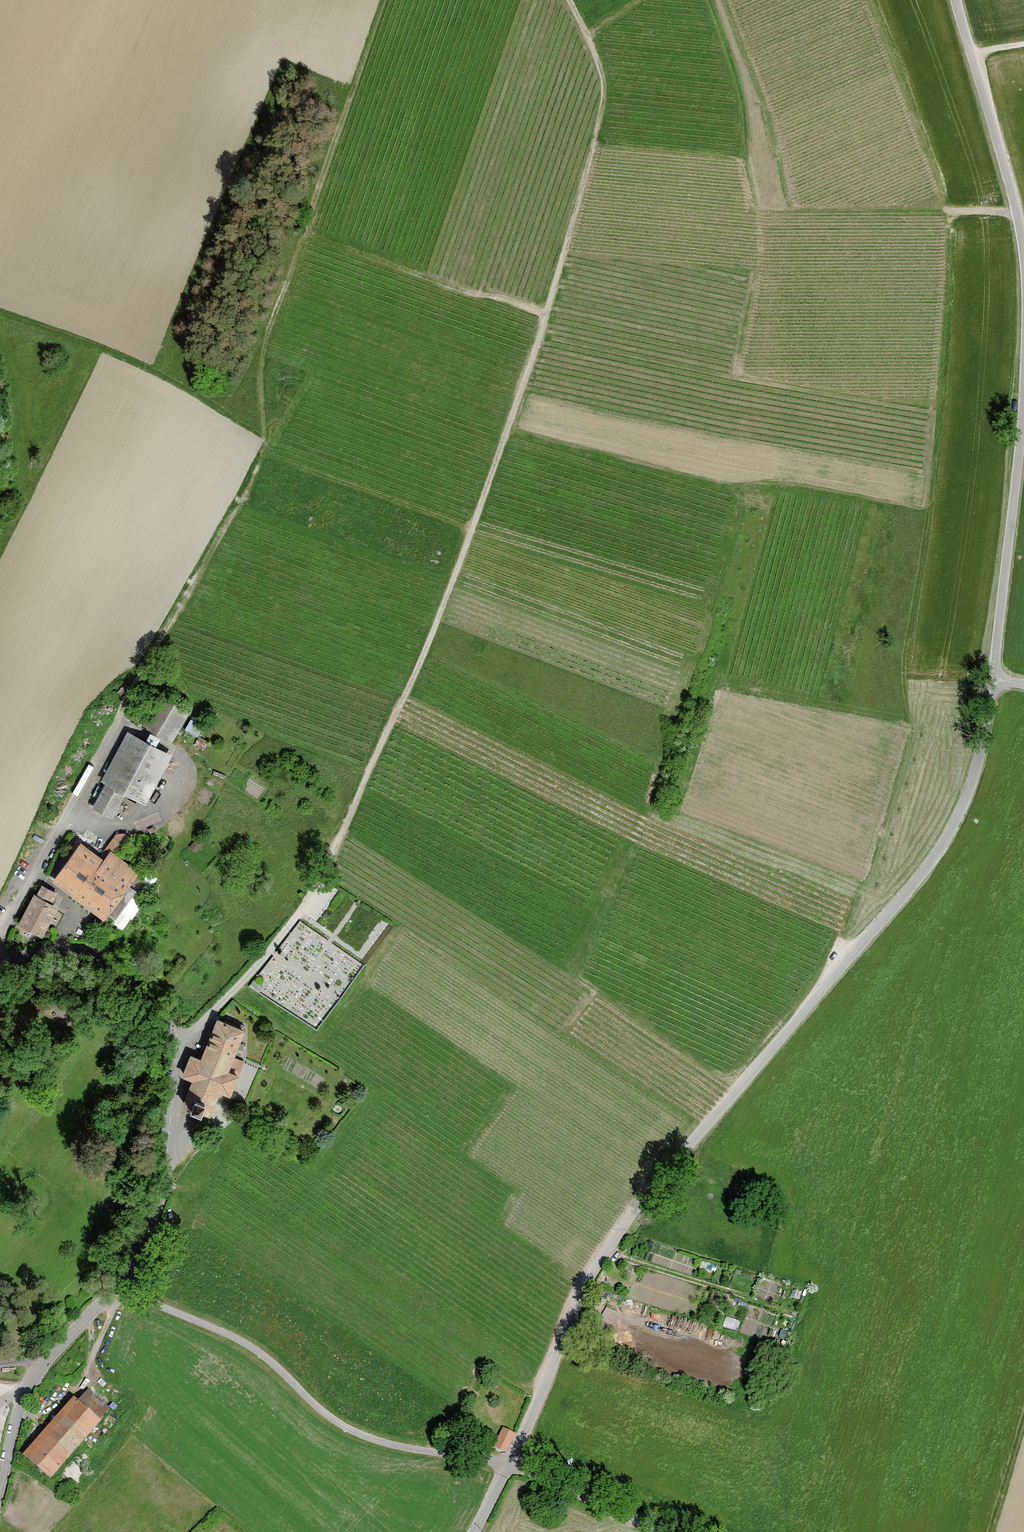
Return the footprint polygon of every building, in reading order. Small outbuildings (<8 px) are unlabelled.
[(166,694),(149,727),(176,740),(193,707),(166,694)] [(134,737),(110,780),(141,797),(165,753),(134,737)] [(111,814),(121,795),(106,787),(96,807),(111,814)] [(147,839),(143,838),(140,854),(150,855),(152,846),(146,845),(147,839)] [(201,845),(196,841),(192,847),(197,851),(201,845)] [(78,847),(56,878),(106,916),(109,912),(116,917),(135,891),(128,885),(138,873),(110,852),(101,864),(78,847)] [(56,893),(43,886),(22,924),(39,933),(53,907),(50,905),(56,893)] [(129,901),(123,908),(135,916),(145,903),(135,896),(131,902),(129,901)] [(224,1022),(218,1020),(202,1060),(191,1056),(184,1074),(194,1078),(184,1104),(191,1107),(190,1108),(201,1113),(202,1111),(209,1114),(219,1089),(230,1093),(237,1075),(227,1070),(243,1030),(232,1025),(234,1021),(225,1018),(224,1022)] [(793,1285),(790,1295),(800,1298),(803,1289),(793,1285)] [(726,1325),(738,1328),(741,1319),(728,1316),(726,1325)] [(81,1397),(75,1402),(97,1422),(102,1416),(81,1397)] [(75,1402),(64,1416),(86,1435),(97,1422),(75,1402)] [(86,1435),(64,1416),(29,1456),(51,1475),(86,1435)] [(505,1453),(514,1434),(504,1428),(495,1447),(505,1453)] [(552,1501),(542,1497),(539,1504),(549,1509),(552,1501)]
